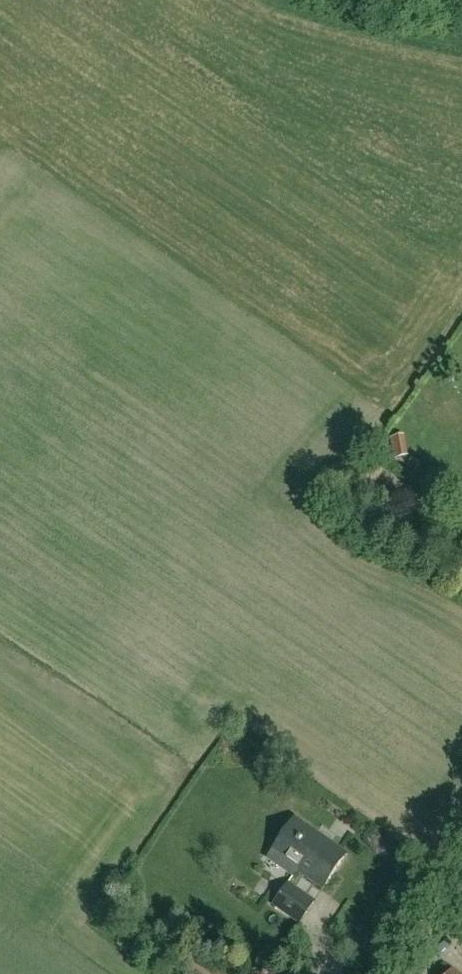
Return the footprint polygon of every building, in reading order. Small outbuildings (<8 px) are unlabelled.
[(409,422),(396,426),(401,445),(415,441),(409,422)] [(297,871),(324,889),(347,856),(295,820),(273,852),(298,869),(297,871)] [(299,923),(313,903),(288,885),(274,905),(299,923)]
